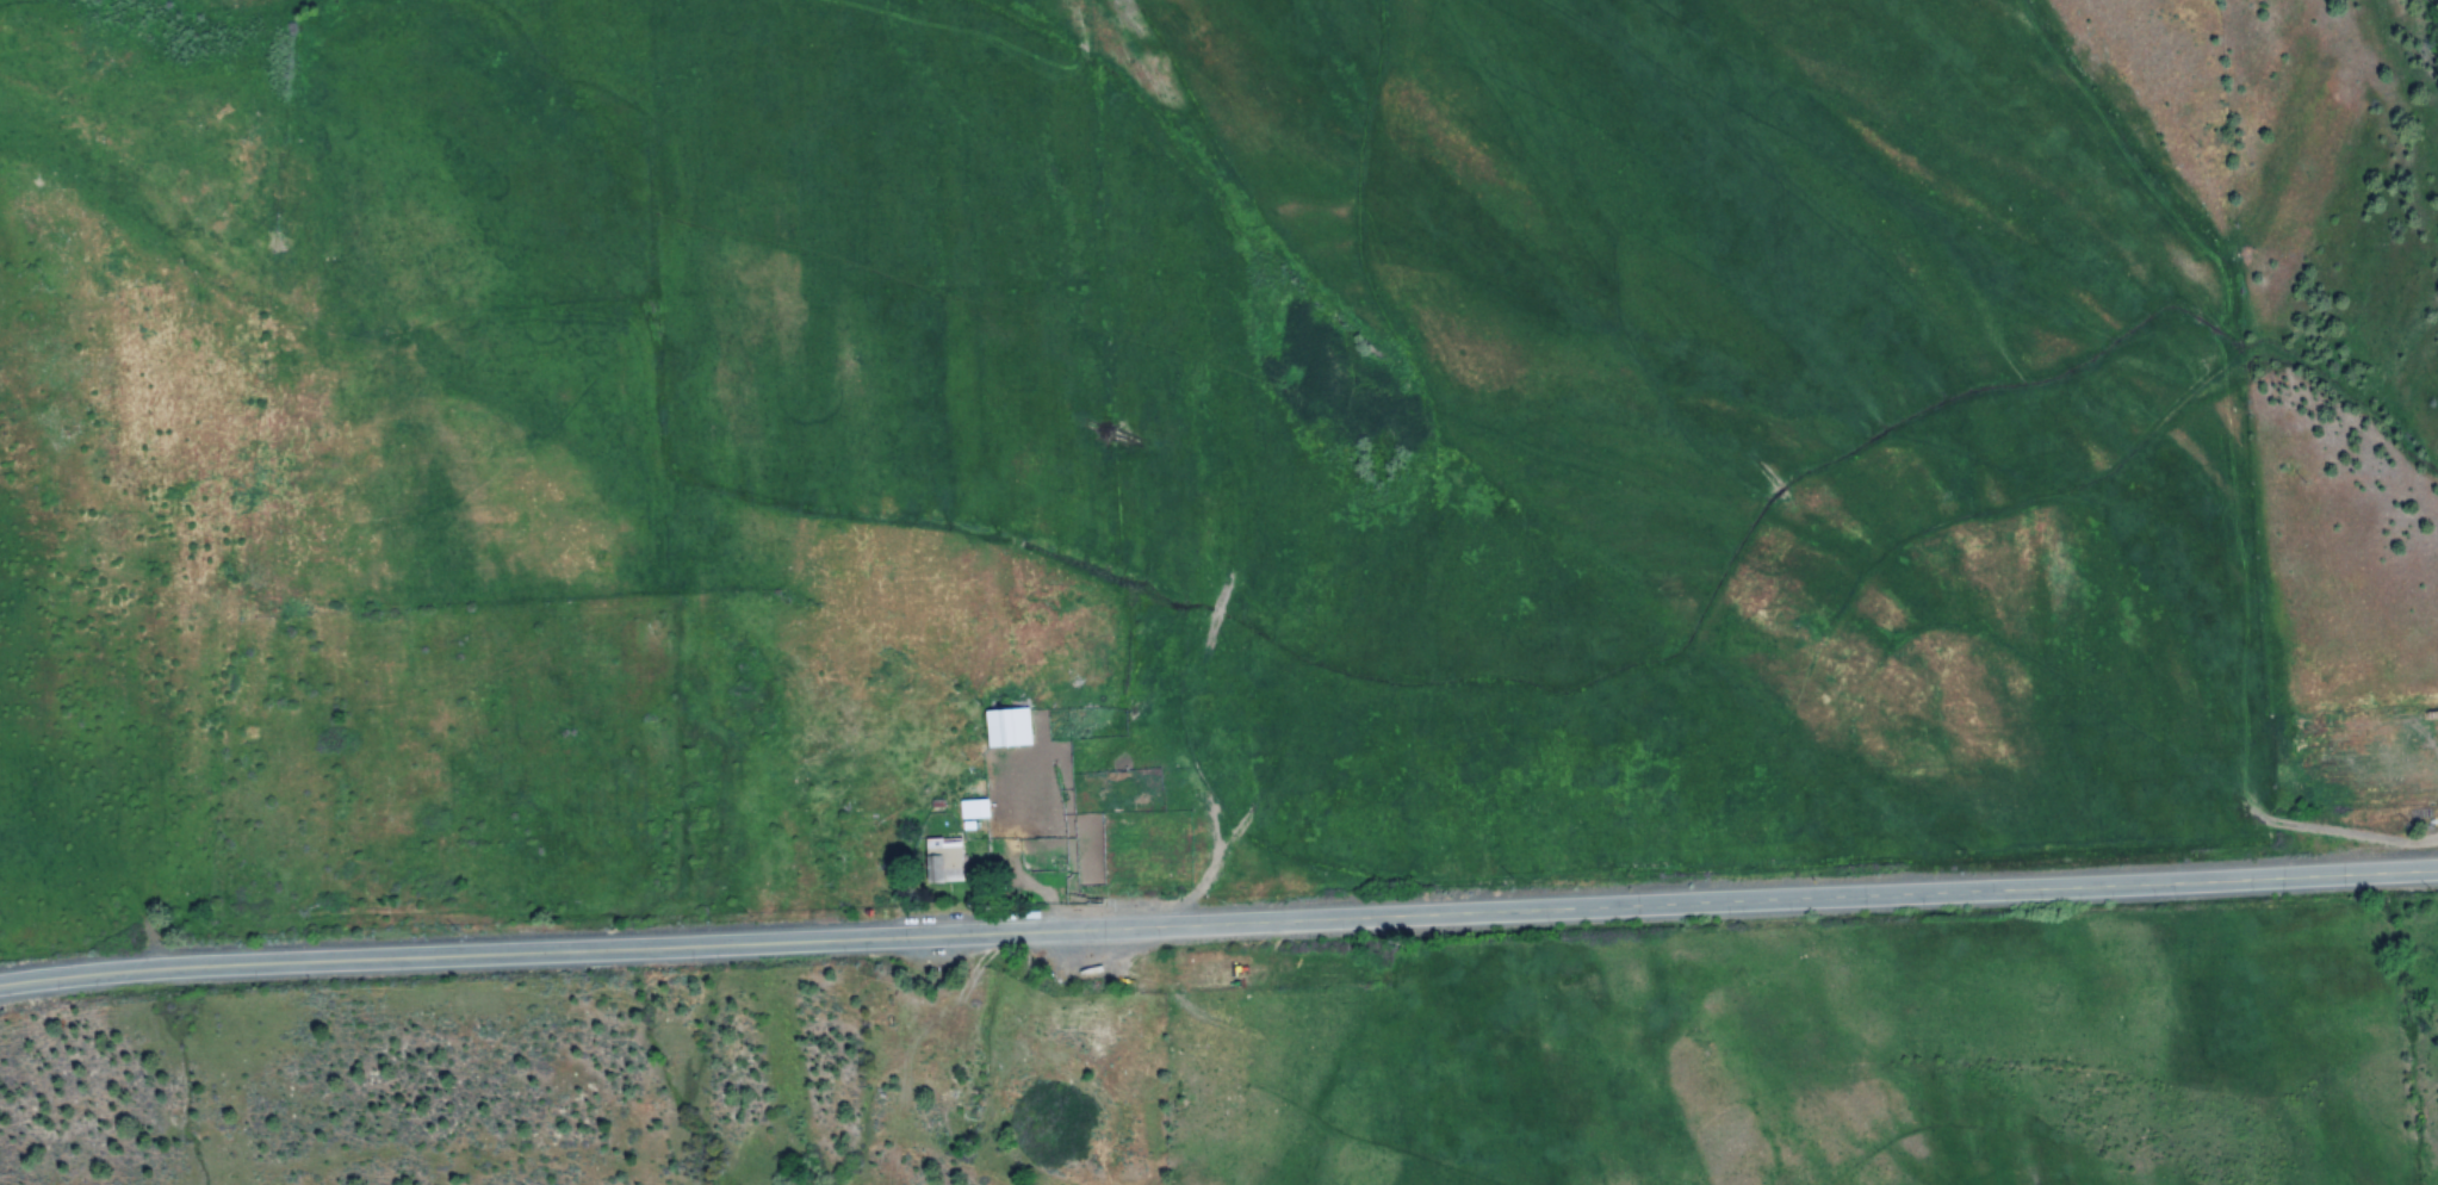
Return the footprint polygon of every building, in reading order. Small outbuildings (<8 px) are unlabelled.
[(1033,745),(1032,707),(986,709),(987,746),(1033,745)] [(990,799),(960,799),(960,819),(990,819),(990,799)] [(963,840),(927,841),(929,883),(964,882),(963,840)]
